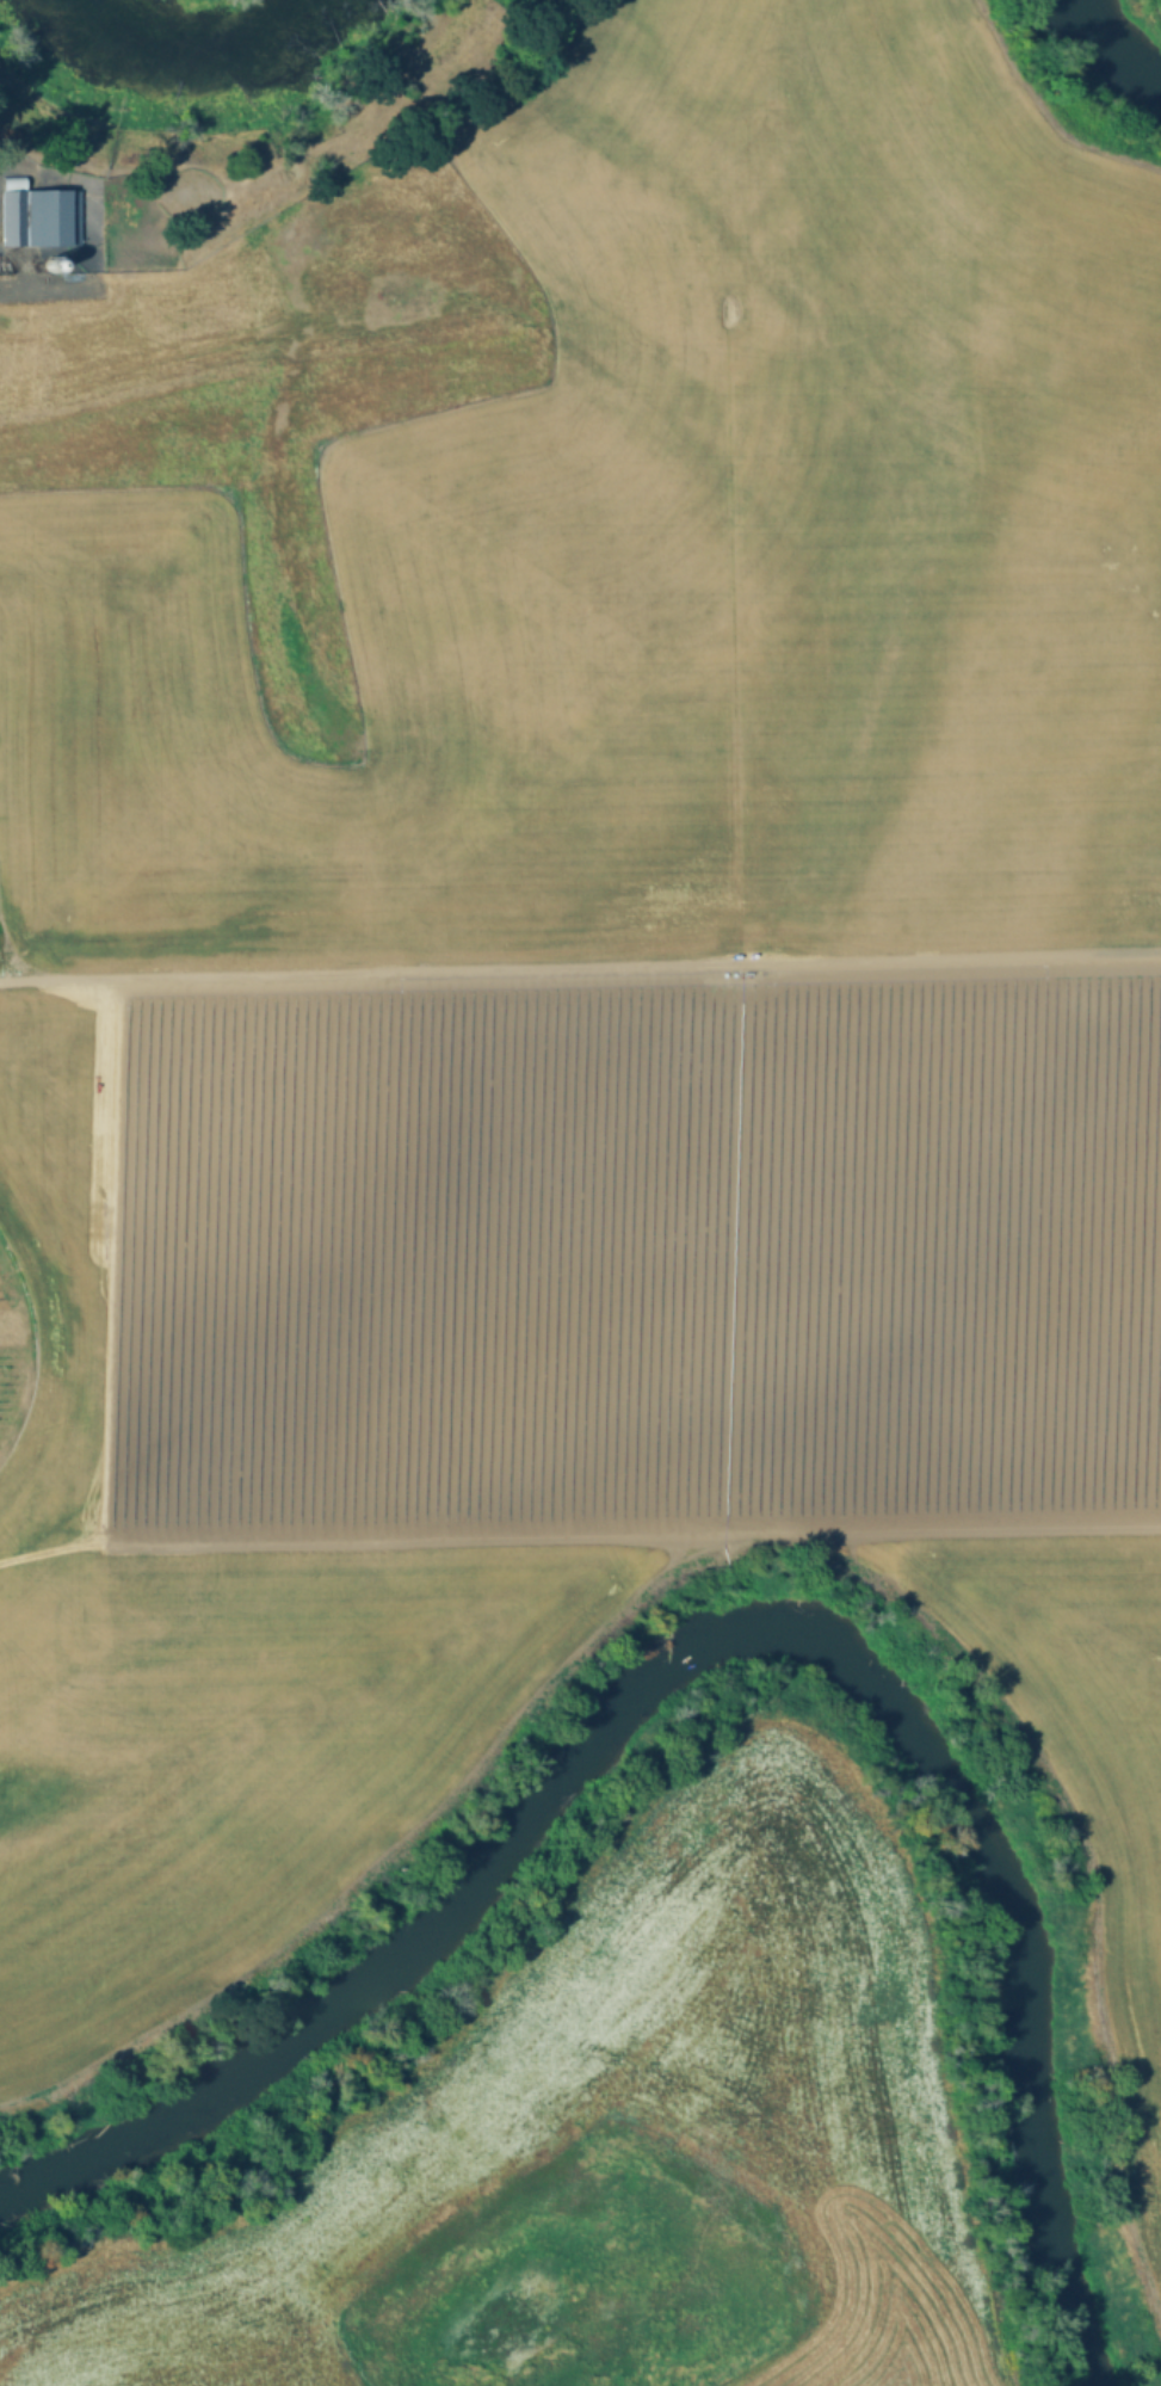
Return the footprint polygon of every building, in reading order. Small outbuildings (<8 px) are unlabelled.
[(80,195),(80,252),(13,252),(13,251),(1,251),(0,185),(24,185),(24,195),(80,195)] [(51,278),(54,277),(56,276),(57,273),(58,271),(58,269),(57,266),(55,265),(53,264),(50,264),(48,265),(45,267),(44,270),(44,272),(45,276),(48,277),(51,278)]
